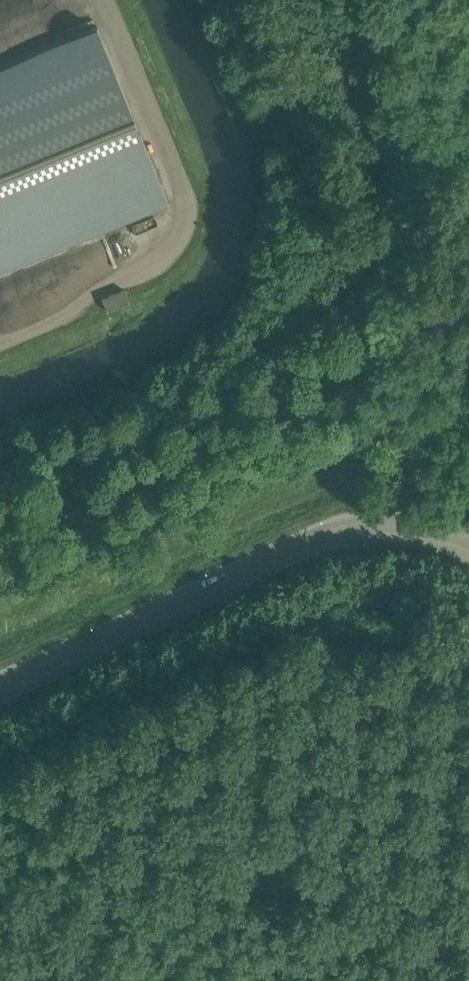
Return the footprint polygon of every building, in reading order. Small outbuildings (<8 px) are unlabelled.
[(167,201),(96,27),(0,66),(0,269),(167,201)] [(101,298),(106,311),(129,302),(124,290),(101,298)]
